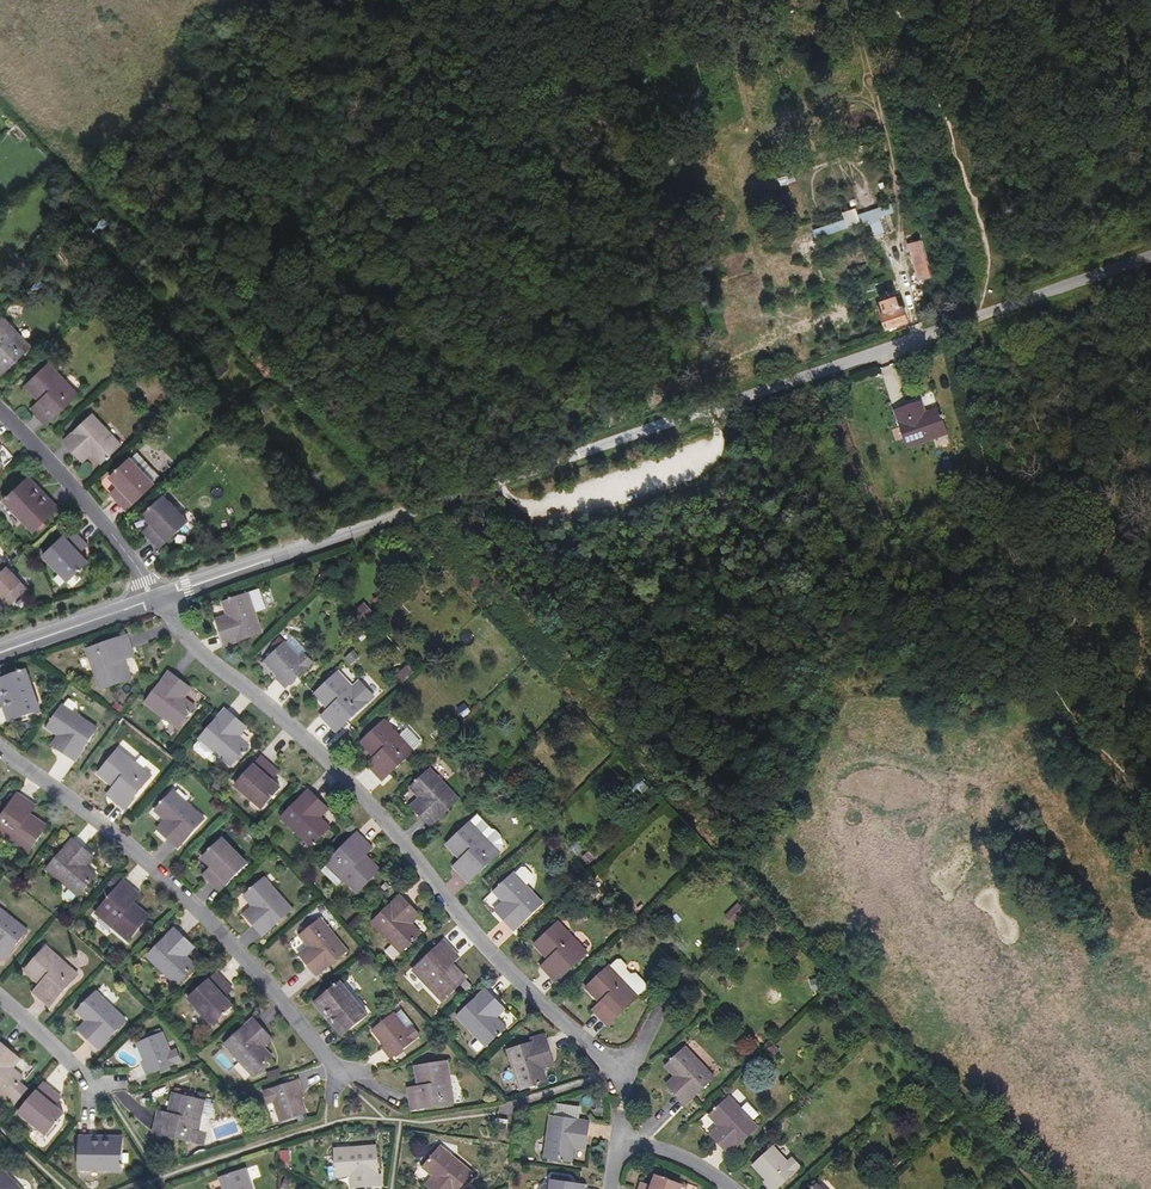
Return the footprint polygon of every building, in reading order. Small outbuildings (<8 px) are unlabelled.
[(868,132),(866,120),(857,123),(860,134),(868,132)] [(892,210),(889,200),(810,220),(813,231),(863,217),(868,232),(880,229),(876,214),(886,212),(892,210)] [(890,226),(886,212),(876,214),(880,229),(890,226)] [(112,224),(104,216),(95,224),(103,232),(112,224)] [(868,232),(863,217),(813,231),(817,246),(853,236),(868,232)] [(934,274),(923,237),(909,241),(919,279),(934,274)] [(39,293),(48,285),(41,276),(32,285),(39,293)] [(912,319),(904,293),(900,294),(899,291),(883,296),(884,299),(878,301),(885,326),(912,319)] [(1,377),(32,348),(2,316),(0,318),(0,376),(1,377)] [(36,412),(47,425),(79,395),(49,363),(25,386),(43,405),(36,412)] [(31,408),(36,412),(43,405),(39,400),(31,408)] [(924,400),(894,410),(907,448),(951,434),(941,406),(927,410),(924,400)] [(102,464),(122,445),(93,415),(64,442),(80,459),(89,450),(102,464)] [(89,450),(80,459),(85,464),(94,455),(89,450)] [(116,500),(127,512),(155,485),(154,484),(161,479),(137,454),(131,460),(130,459),(110,479),(119,488),(124,493),(116,500)] [(55,513),(34,491),(39,487),(30,477),(5,501),(34,532),(55,513)] [(59,508),(39,487),(34,491),(55,513),(59,508)] [(111,495),(116,500),(124,493),(119,488),(111,495)] [(164,496),(159,501),(169,510),(173,506),(164,496)] [(149,537),(160,549),(188,522),(173,506),(169,510),(159,501),(144,516),(152,524),(157,529),(149,537)] [(144,531),(149,537),(157,529),(152,524),(144,531)] [(80,552),(75,548),(83,540),(72,528),(44,555),(59,572),(64,567),(73,577),(89,562),(80,552)] [(80,552),(87,545),(83,540),(75,548),(80,552)] [(18,585),(21,582),(7,567),(0,573),(0,593),(4,598),(0,602),(6,609),(24,592),(18,585)] [(73,577),(64,567),(59,572),(68,581),(73,577)] [(217,623),(225,644),(263,631),(256,611),(266,608),(259,588),(223,601),(227,613),(229,619),(217,623)] [(354,612),(363,622),(374,612),(365,603),(354,612)] [(216,617),(217,623),(229,619),(227,613),(216,617)] [(85,650),(99,690),(130,679),(123,660),(121,654),(131,651),(125,636),(85,650)] [(281,682),(286,688),(313,662),(304,653),(299,658),(285,642),(265,661),(283,680),(281,682)] [(350,665),(360,657),(355,650),(345,658),(350,665)] [(133,656),(131,651),(121,654),(123,660),(133,656)] [(405,666),(397,676),(405,683),(413,673),(405,666)] [(40,711),(26,670),(0,679),(0,693),(4,692),(13,720),(40,711)] [(325,720),(337,732),(374,696),(360,681),(353,687),(338,671),(314,693),(329,709),(333,713),(325,720)] [(169,672),(145,703),(178,728),(195,706),(185,698),(180,694),(187,685),(169,672)] [(192,689),(187,685),(180,694),(185,698),(192,689)] [(13,720),(4,692),(0,693),(0,700),(8,722),(13,720)] [(60,749),(77,762),(101,730),(68,705),(51,727),(63,736),(67,739),(60,749)] [(240,737),(235,732),(243,724),(225,708),(199,739),(195,744),(195,748),(205,757),(210,757),(214,752),(231,766),(249,745),(240,737)] [(321,716),(325,720),(333,713),(329,709),(321,716)] [(370,768),(382,780),(413,751),(412,750),(418,744),(404,729),(398,735),(383,720),(360,742),(378,761),(370,768)] [(240,737),(248,728),(243,724),(235,732),(240,737)] [(56,746),(60,749),(67,739),(63,736),(56,746)] [(125,809),(152,776),(119,749),(98,773),(114,787),(119,791),(112,799),(125,809)] [(261,757),(235,786),(253,801),(257,795),(267,804),(281,788),(271,780),(267,775),(273,768),(261,757)] [(366,764),(370,768),(378,761),(373,757),(366,764)] [(278,772),(273,768),(267,775),(271,780),(278,772)] [(414,810),(429,826),(458,799),(430,769),(410,788),(423,802),(414,810)] [(644,796),(652,788),(643,779),(635,787),(644,796)] [(108,795),(112,799),(119,791),(114,787),(108,795)] [(282,817),(311,847),(331,827),(321,817),(317,813),(325,804),(310,789),(282,817)] [(162,834),(178,849),(205,820),(174,792),(155,812),(165,821),(170,825),(162,834)] [(47,825),(30,814),(25,811),(30,802),(17,793),(0,819),(0,834),(28,853),(47,825)] [(263,809),(267,804),(257,795),(253,801),(263,809)] [(410,805),(414,810),(423,802),(419,797),(410,805)] [(30,814),(36,806),(30,802),(25,811),(30,814)] [(329,809),(325,804),(317,813),(321,817),(329,809)] [(500,853),(503,845),(501,836),(496,830),(493,830),(481,817),(482,816),(480,813),(477,813),(474,817),(474,818),(471,821),(446,844),(461,859),(465,863),(458,870),(469,882),(500,853)] [(158,829),(162,834),(170,825),(165,821),(158,829)] [(327,863),(358,894),(381,870),(366,856),(362,851),(369,844),(357,833),(327,863)] [(217,844),(226,853),(232,848),(222,838),(217,844)] [(89,866),(83,862),(91,852),(73,839),(49,871),(81,896),(99,874),(89,866)] [(588,850),(579,841),(570,850),(578,858),(588,850)] [(208,879),(219,891),(247,864),(232,848),(226,853),(217,844),(202,858),(211,868),(215,872),(208,879)] [(373,848),(369,844),(362,851),(366,856),(373,848)] [(89,866),(96,856),(91,852),(83,862),(89,866)] [(458,870),(465,863),(461,859),(453,866),(457,870),(458,870)] [(498,914),(514,930),(543,903),(526,884),(533,878),(533,875),(525,866),(521,866),(514,872),(494,892),(503,901),(507,906),(498,914)] [(204,875),(208,879),(215,872),(211,868),(204,875)] [(248,919),(263,936),(293,909),(264,878),(244,896),(253,907),(257,911),(248,919)] [(128,941),(150,916),(134,903),(129,898),(135,891),(124,881),(95,913),(128,941)] [(134,903),(141,895),(135,891),(129,898),(134,903)] [(484,899),(492,909),(501,902),(493,892),(484,899)] [(732,905),(735,900),(729,894),(715,907),(722,914),(732,905)] [(373,922),(401,952),(421,934),(411,924),(408,920),(416,911),(401,895),(373,922)] [(494,909),(498,914),(507,906),(503,901),(494,909)] [(738,902),(725,915),(734,924),(747,911),(738,902)] [(0,907),(0,959),(3,962),(29,932),(0,907)] [(244,914),(248,919),(257,911),(253,907),(244,914)] [(420,915),(416,911),(408,920),(411,924),(420,915)] [(302,956),(317,973),(347,946),(319,915),(299,934),(307,943),(311,948),(302,956)] [(545,971),(556,983),(587,953),(557,922),(533,945),(547,959),(552,964),(545,971)] [(186,956),(181,952),(189,943),(174,928),(146,957),(176,985),(195,966),(186,956)] [(455,953),(444,941),(413,971),(442,1002),(466,980),(452,965),(448,960),(455,953)] [(186,956),(194,948),(189,943),(181,952),(186,956)] [(298,951),(302,956),(311,948),(307,943),(298,951)] [(50,1007),(80,976),(49,946),(26,969),(41,983),(46,988),(39,996),(50,1007)] [(459,958),(455,953),(448,960),(452,965),(459,958)] [(608,1025),(638,997),(639,995),(645,989),(646,988),(646,987),(646,986),(646,984),(646,983),(636,973),(631,973),(630,974),(626,970),(627,965),(620,958),(616,959),(610,965),(609,965),(586,987),(600,1002),(604,1007),(597,1014),(608,1025)] [(540,966),(545,971),(552,964),(547,959),(540,966)] [(233,1006),(224,997),(219,991),(227,984),(217,973),(188,999),(202,1015),(208,1010),(217,1020),(233,1006)] [(346,1033),(368,1015),(340,981),(314,1003),(323,1014),(328,1010),(346,1033)] [(39,996),(46,988),(41,983),(34,991),(39,996)] [(224,997),(232,989),(227,984),(219,991),(224,997)] [(455,1014),(484,1045),(504,1026),(494,1016),(490,1011),(499,1003),(484,987),(455,1014)] [(131,1020),(101,989),(77,1012),(91,1027),(96,1031),(88,1038),(100,1050),(131,1020)] [(597,1014),(604,1007),(600,1002),(592,1009),(597,1014)] [(503,1007),(499,1003),(490,1011),(494,1016),(503,1007)] [(387,1052),(392,1058),(421,1034),(414,1025),(414,1024),(401,1008),(394,1014),(391,1009),(381,1017),(384,1020),(373,1030),(390,1051),(387,1052)] [(217,1020),(208,1010),(202,1015),(211,1025),(217,1020)] [(328,1010),(323,1014),(341,1037),(346,1033),(328,1010)] [(272,1057),(263,1048),(259,1043),(268,1035),(253,1018),(224,1045),(252,1076),(272,1057)] [(88,1038),(96,1031),(91,1027),(84,1033),(88,1038)] [(182,1060),(177,1048),(170,1051),(162,1031),(137,1041),(147,1066),(144,1067),(147,1074),(182,1060)] [(263,1048),(272,1039),(268,1035),(259,1043),(263,1048)] [(509,1050),(520,1090),(547,1081),(543,1068),(542,1063),(553,1060),(547,1038),(509,1050)] [(24,1077),(14,1067),(10,1064),(17,1055),(0,1041),(0,1093),(6,1098),(20,1082),(24,1077)] [(686,1047),(666,1067),(679,1081),(670,1089),(686,1106),(715,1078),(686,1047)] [(14,1067),(22,1059),(17,1055),(10,1064),(14,1067)] [(554,1065),(553,1060),(542,1063),(543,1068),(554,1065)] [(409,1094),(411,1110),(453,1103),(446,1061),(414,1067),(417,1086),(419,1093),(409,1094)] [(269,1080),(281,1076),(279,1069),(267,1072),(269,1080)] [(679,1081),(674,1076),(666,1084),(670,1089),(679,1081)] [(306,1114),(298,1089),(301,1088),(299,1081),(264,1093),(267,1105),(274,1102),(281,1123),(306,1114)] [(15,1106),(29,1089),(20,1082),(6,1098),(15,1106)] [(55,1105),(51,1101),(57,1092),(45,1082),(20,1111),(48,1134),(65,1113),(55,1105)] [(55,1105),(62,1096),(57,1092),(51,1101),(55,1105)] [(202,1115),(205,1100),(173,1093),(167,1120),(157,1118),(154,1133),(196,1142),(202,1115)] [(729,1097),(709,1116),(718,1126),(722,1130),(714,1138),(730,1155),(759,1127),(729,1097)] [(577,1141),(577,1135),(588,1136),(590,1120),(577,1118),(579,1105),(556,1102),(555,1115),(547,1114),(541,1156),(574,1162),(577,1141)] [(167,1120),(168,1113),(159,1111),(157,1118),(167,1120)] [(202,1115),(196,1142),(205,1144),(211,1117),(202,1115)] [(507,1132),(509,1120),(498,1119),(496,1130),(507,1132)] [(722,1130),(718,1126),(710,1134),(714,1138),(722,1130)] [(123,1174),(125,1140),(112,1139),(112,1145),(82,1143),(80,1171),(123,1174)] [(380,1185),(378,1146),(336,1148),(337,1176),(351,1175),(357,1175),(357,1186),(380,1185)] [(767,1186),(770,1188),(778,1188),(801,1167),(792,1158),(788,1162),(774,1146),(753,1166),(766,1181),(770,1184),(767,1186)] [(473,1174),(441,1147),(423,1168),(434,1177),(438,1181),(432,1188),(461,1188),(473,1174)] [(290,1162),(290,1150),(281,1150),(281,1163),(290,1162)] [(0,1167),(0,1168),(0,1188),(21,1188),(0,1167)] [(245,1169),(219,1178),(223,1188),(252,1188),(245,1169)] [(579,1184),(569,1183),(570,1176),(553,1174),(552,1180),(551,1180),(550,1188),(578,1188),(579,1184)] [(683,1186),(655,1175),(651,1186),(650,1188),(682,1188),(683,1186)] [(438,1181),(434,1177),(426,1186),(429,1188),(432,1188),(438,1181)]
